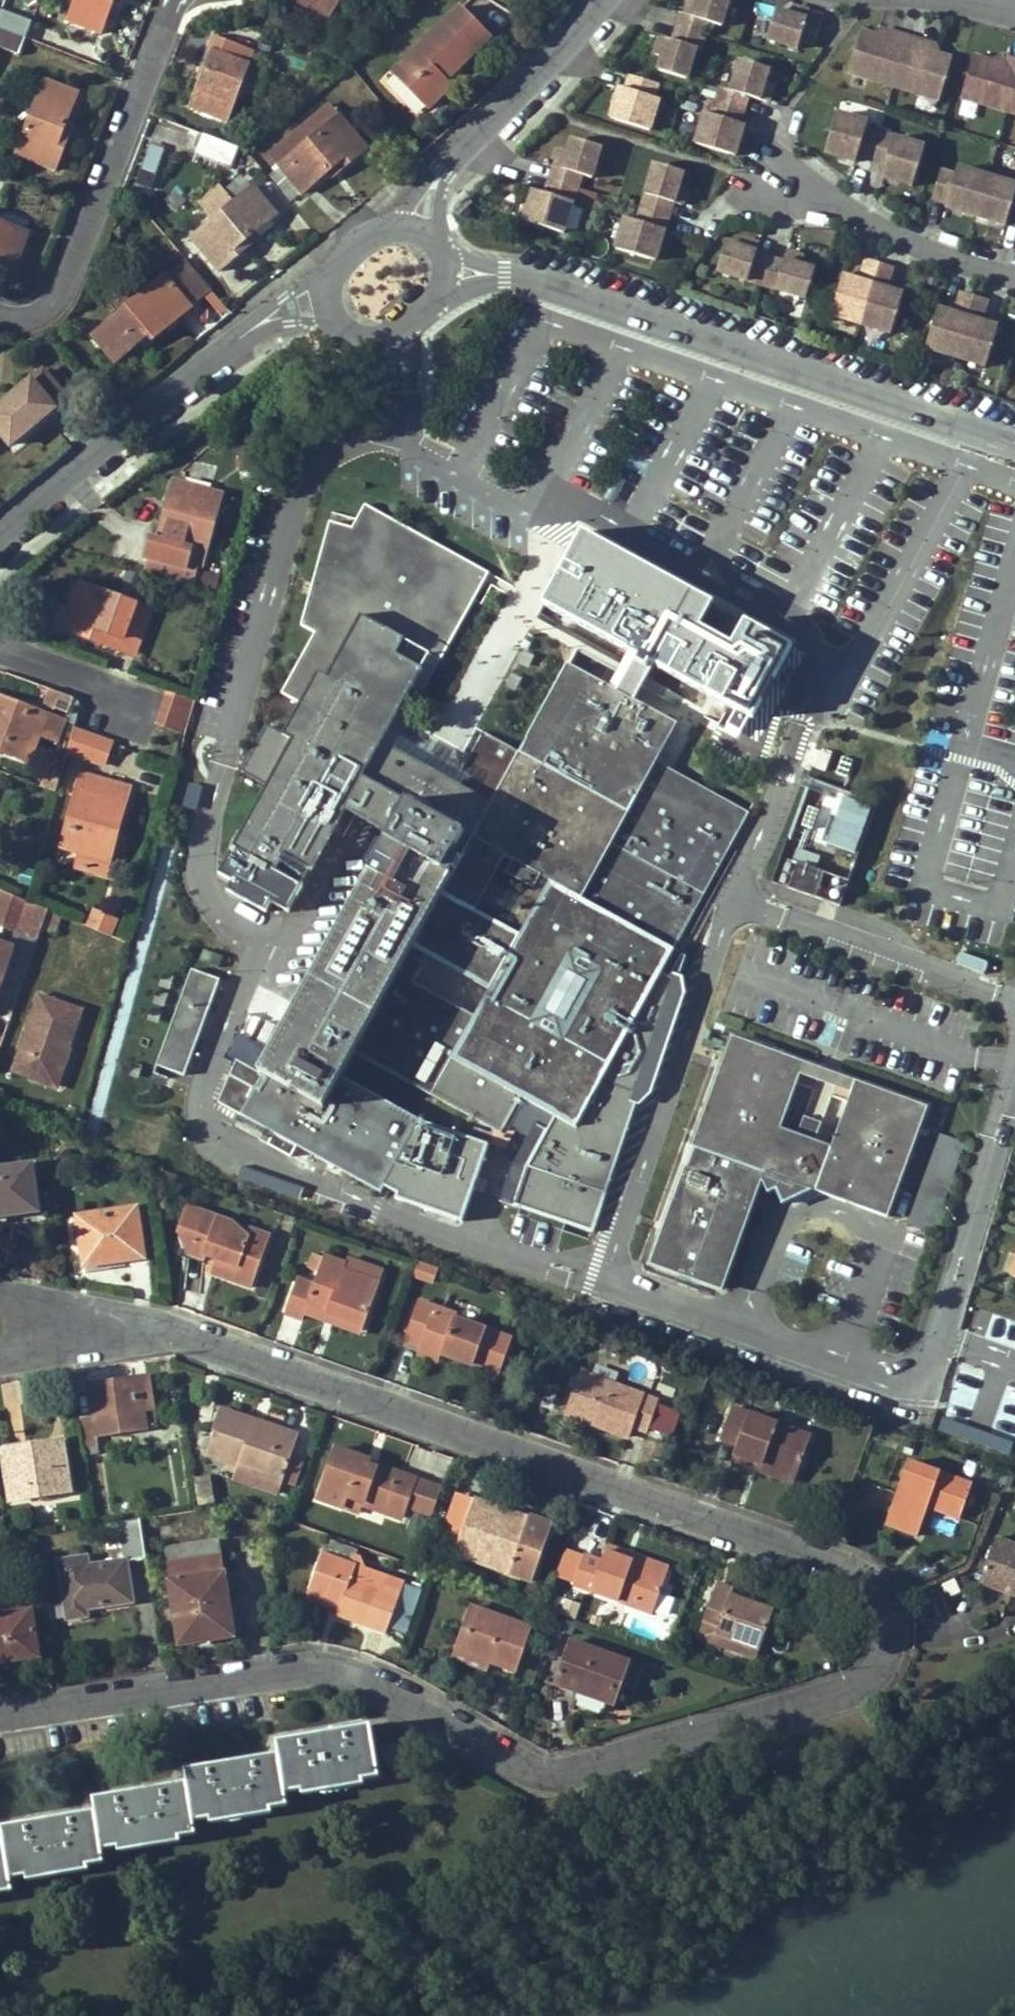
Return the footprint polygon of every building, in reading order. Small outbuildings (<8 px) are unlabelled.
[(67,20),(99,32),(111,2),(112,0),(75,0),(67,20)] [(288,5),(320,27),(339,0),(291,0),(288,5)] [(679,16),(675,29),(700,37),(705,24),(716,26),(725,0),(685,0),(679,16)] [(490,36),(463,7),(393,74),(427,110),(453,86),(446,79),(440,72),(453,60),(458,66),(490,36)] [(784,16),(772,13),(763,41),(793,50),(795,42),(809,46),(818,18),(787,9),(784,16)] [(32,24),(1,11),(0,14),(0,29),(26,39),(32,24)] [(26,39),(0,29),(0,48),(19,55),(26,39)] [(657,39),(651,57),(659,59),(654,71),(683,81),(693,50),(696,51),(700,37),(675,29),(670,43),(657,39)] [(856,33),(843,74),(890,88),(906,39),(890,34),(888,42),(873,38),(856,33)] [(225,120),(252,50),(212,35),(199,70),(204,71),(190,106),(225,120)] [(935,101),(947,60),(931,55),(917,51),(920,43),(906,39),(890,88),(935,101)] [(958,99),(1003,112),(1014,74),(1014,62),(1005,58),(1001,66),(970,56),(958,99)] [(440,72),(446,79),(458,66),(453,60),(440,72)] [(739,110),(743,96),(760,101),(766,84),(759,82),(763,69),(734,60),(725,90),(716,87),(711,102),(739,110)] [(1003,112),(1014,116),(1014,74),(1003,112)] [(617,107),(612,121),(647,132),(656,101),(651,99),(655,84),(627,75),(622,91),(615,89),(610,105),(617,107)] [(66,136),(61,133),(64,124),(76,95),(44,82),(16,154),(53,169),(66,136)] [(690,145),(724,156),(728,142),(734,144),(739,127),(734,125),(739,110),(711,102),(707,115),(700,114),(690,145)] [(612,121),(617,107),(610,105),(606,119),(612,121)] [(269,155),(279,167),(300,194),(333,168),(337,173),(365,150),(329,106),(269,155)] [(821,147),(834,151),(833,156),(851,162),(853,155),(868,159),(876,134),(862,129),(864,123),(832,113),(821,147)] [(70,126),(64,124),(61,133),(66,136),(70,126)] [(196,153),(230,166),(238,147),(203,134),(196,153)] [(875,176),(893,181),(895,176),(909,181),(920,147),(876,134),(868,159),(880,163),(875,176)] [(550,165),(548,167),(544,180),(573,189),(578,175),(587,177),(596,148),(567,139),(563,151),(556,150),(551,165),(550,165)] [(139,169),(156,174),(164,146),(147,142),(139,169)] [(730,157),(734,144),(728,142),(724,156),(730,157)] [(833,156),(834,151),(821,147),(820,153),(833,156)] [(666,203),(674,206),(680,188),(670,185),(674,174),(647,166),(634,208),(662,216),(666,203)] [(290,202),(300,194),(279,167),(269,176),(290,202)] [(950,176),(935,172),(927,201),(941,206),(940,210),(957,215),(959,208),(971,212),(982,178),(952,168),(950,176)] [(907,186),(909,181),(895,176),(893,181),(907,186)] [(982,222),(1000,227),(1001,224),(1014,229),(1014,228),(1014,196),(1010,195),(1012,187),(982,178),(971,212),(984,216),(982,222)] [(524,207),(530,209),(526,223),(559,232),(573,189),(544,180),(540,193),(529,190),(524,207)] [(212,222),(192,238),(218,271),(255,242),(250,236),(276,215),(254,188),(235,204),(234,203),(228,196),(206,214),(212,222)] [(577,207),(592,211),(597,195),(582,191),(577,207)] [(526,223),(530,209),(524,207),(519,221),(526,223)] [(608,248),(642,258),(646,244),(653,246),(658,230),(662,216),(634,208),(630,222),(618,217),(608,248)] [(959,208),(957,215),(970,219),(971,212),(959,208)] [(971,212),(970,219),(982,222),(984,216),(971,212)] [(0,224),(0,266),(12,270),(26,235),(0,224)] [(751,254),(754,244),(736,239),(734,246),(721,242),(711,271),(757,285),(765,259),(751,254)] [(649,260),(653,246),(646,244),(642,258),(649,260)] [(799,299),(808,270),(795,266),(797,259),(780,253),(777,263),(765,259),(757,285),(799,299)] [(876,265),(859,260),(852,281),(838,277),(825,315),(857,326),(876,265)] [(898,295),(884,291),(891,270),(876,265),(857,326),(886,335),(898,295)] [(190,309),(164,277),(93,336),(115,363),(148,336),(152,340),(190,309)] [(200,298),(212,320),(225,314),(214,291),(200,298)] [(970,298),(955,292),(948,313),(934,309),(922,349),(952,358),(970,298)] [(993,327),(979,322),(985,302),(970,298),(952,358),(980,368),(993,327)] [(42,371),(0,406),(0,434),(10,446),(66,400),(42,371)] [(204,518),(212,492),(173,481),(155,540),(148,537),(142,558),(148,560),(143,573),(187,585),(193,564),(199,566),(212,521),(204,518)] [(220,495),(212,492),(204,518),(212,521),(220,495)] [(359,839),(383,853),(260,1074),(265,1077),(243,1117),(384,1195),(423,1123),(343,1079),(357,1051),(506,1133),(511,1125),(526,1097),(560,1116),(546,1143),(532,1168),(613,1193),(648,1090),(688,970),(693,956),(679,949),(755,811),(660,760),(681,723),(572,663),(467,852),(454,876),(432,864),(430,863),(444,837),(353,787),(466,583),(347,520),(336,542),(311,534),(288,636),(301,643),(268,704),(283,712),(268,740),(279,746),(217,856),(292,898),(318,849),(345,864),(359,839)] [(579,634),(762,716),(778,680),(751,668),(759,652),(730,639),(713,678),(699,672),(735,593),(621,542),(579,634)] [(78,584),(64,621),(90,630),(88,640),(117,651),(119,645),(133,650),(149,610),(78,584)] [(88,640),(90,630),(64,621),(61,630),(88,640)] [(183,735),(195,702),(165,691),(153,724),(183,735)] [(3,753),(6,745),(31,755),(45,715),(0,698),(0,752),(3,753)] [(109,742),(72,728),(66,750),(101,763),(109,742)] [(28,763),(31,755),(6,745),(3,753),(28,763)] [(821,750),(814,768),(825,771),(832,753),(821,750)] [(55,792),(62,764),(55,761),(48,781),(39,779),(37,786),(55,792)] [(82,770),(62,764),(55,792),(74,798),(60,847),(97,858),(105,832),(115,835),(124,803),(77,790),(82,770)] [(818,809),(806,805),(793,843),(805,847),(818,809)] [(108,861),(115,835),(105,832),(97,858),(108,861)] [(454,876),(467,852),(459,848),(437,855),(432,864),(454,876)] [(798,861),(789,884),(816,894),(825,870),(798,861)] [(819,895),(839,900),(845,878),(824,873),(819,895)] [(41,930),(48,910),(25,901),(0,890),(0,925),(38,939),(41,930)] [(48,910),(41,930),(52,934),(59,915),(48,910)] [(96,914),(91,928),(108,935),(114,921),(96,914)] [(0,945),(0,979),(11,949),(0,945)] [(205,948),(200,960),(219,967),(223,955),(205,948)] [(189,968),(156,1066),(186,1076),(219,978),(189,968)] [(81,1012),(39,996),(12,1071),(54,1086),(81,1012)] [(810,1064),(737,1037),(693,1167),(691,1166),(656,1265),(729,1290),(768,1182),(770,1183),(774,1194),(783,1191),(790,1202),(819,1189),(895,1216),(935,1109),(863,1083),(859,1092),(856,1101),(840,1146),(787,1128),(804,1082),(807,1073),(810,1064)] [(804,1082),(856,1101),(859,1092),(807,1073),(804,1082)] [(546,1143),(560,1116),(526,1097),(511,1125),(546,1143)] [(6,1206),(7,1214),(31,1211),(26,1165),(0,1168),(0,1207),(6,1206)] [(156,1181),(158,1196),(165,1195),(163,1180),(156,1181)] [(139,1207),(79,1215),(86,1264),(131,1257),(129,1248),(144,1246),(139,1207)] [(190,1207),(181,1232),(195,1237),(189,1254),(206,1261),(210,1251),(219,1255),(216,1266),(236,1272),(233,1281),(252,1288),(271,1235),(252,1229),(249,1237),(231,1230),(234,1222),(190,1207)] [(144,1246),(129,1248),(131,1257),(145,1256),(144,1246)] [(298,1278),(286,1312),(304,1318),(306,1312),(309,1304),(364,1324),(384,1269),(349,1256),(346,1262),(325,1254),(324,1258),(312,1253),(308,1266),(319,1270),(314,1283),(298,1278)] [(418,1262),(413,1280),(434,1285),(438,1267),(418,1262)] [(233,1281),(236,1272),(216,1266),(213,1273),(233,1281)] [(420,1300),(409,1331),(425,1337),(422,1346),(442,1353),(499,1374),(512,1340),(458,1319),(459,1315),(420,1300)] [(364,1324),(309,1304),(306,1312),(361,1333),(364,1324)] [(406,1340),(422,1346),(425,1337),(409,1331),(406,1340)] [(442,1353),(422,1346),(419,1355),(439,1361),(442,1353)] [(569,1409),(600,1420),(598,1425),(629,1437),(633,1426),(648,1431),(659,1400),(583,1372),(569,1409)] [(156,1427),(149,1377),(90,1386),(94,1416),(80,1418),(85,1447),(87,1447),(89,1455),(99,1454),(96,1436),(156,1427)] [(733,1406),(721,1437),(740,1443),(736,1455),(752,1460),(753,1456),(798,1473),(812,1435),(733,1406)] [(215,1431),(207,1452),(228,1460),(226,1465),(237,1469),(280,1483),(282,1479),(295,1484),(304,1460),(290,1456),(298,1435),(281,1429),(280,1434),(252,1423),(254,1419),(220,1407),(212,1430),(215,1431)] [(568,1414),(598,1425),(600,1420),(569,1409),(568,1414)] [(252,1423),(280,1434),(281,1429),(254,1419),(252,1423)] [(63,1442),(3,1450),(11,1502),(71,1493),(63,1442)] [(336,1447),(318,1498),(343,1506),(346,1496),(363,1502),(363,1504),(401,1518),(405,1506),(415,1479),(376,1465),(375,1468),(367,1464),(369,1459),(336,1447)] [(753,1456),(752,1460),(736,1455),(734,1460),(794,1483),(798,1473),(753,1456)] [(971,1489),(939,1477),(942,1471),(911,1460),(892,1511),(923,1522),(928,1507),(960,1519),(971,1489)] [(276,1494),(280,1483),(237,1469),(233,1478),(276,1494)] [(942,1471),(939,1477),(971,1489),(973,1483),(942,1471)] [(215,1502),(210,1475),(198,1477),(203,1504),(215,1502)] [(432,1516),(442,1489),(415,1479),(405,1506),(432,1516)] [(359,1512),(363,1504),(363,1502),(346,1496),(343,1506),(359,1512)] [(461,1538),(474,1502),(457,1497),(444,1532),(461,1538)] [(456,1552),(533,1580),(553,1525),(530,1516),(528,1522),(514,1517),(515,1515),(475,1500),(474,1502),(461,1538),(456,1552)] [(892,1511),(887,1524),(917,1535),(923,1522),(892,1511)] [(441,1521),(434,1518),(431,1527),(438,1529),(441,1521)] [(139,1519),(119,1522),(125,1561),(145,1558),(139,1519)] [(984,1571),(1014,1582),(1010,1594),(1014,1596),(1014,1544),(996,1537),(984,1571)] [(233,1636),(218,1540),(180,1546),(183,1562),(166,1565),(179,1645),(233,1636)] [(623,1556),(622,1559),(668,1576),(671,1566),(609,1544),(606,1550),(623,1556)] [(585,1555),(573,1584),(654,1613),(668,1576),(622,1559),(623,1556),(606,1550),(602,1562),(585,1555)] [(308,1589),(342,1602),(339,1611),(338,1613),(386,1630),(404,1583),(322,1553),(308,1589)] [(86,1608),(132,1602),(125,1561),(88,1566),(86,1559),(60,1562),(69,1620),(87,1617),(86,1608)] [(980,1583),(1010,1594),(1014,1582),(984,1571),(980,1583)] [(698,1637),(714,1642),(717,1632),(760,1647),(773,1610),(749,1602),(732,1595),(734,1589),(718,1583),(698,1637)] [(339,1611),(342,1602),(308,1589),(305,1598),(339,1611)] [(734,1589),(732,1595),(749,1602),(751,1596),(734,1589)] [(471,1606),(456,1647),(490,1660),(516,1670),(531,1628),(471,1606)] [(0,1616),(0,1662),(6,1661),(5,1655),(38,1650),(32,1611),(0,1616)] [(756,1657),(760,1647),(717,1632),(714,1642),(756,1657)] [(631,1662),(571,1640),(555,1683),(616,1704),(631,1662)] [(487,1668),(490,1660),(456,1647),(453,1655),(487,1668)] [(38,1650),(5,1655),(6,1661),(39,1656),(38,1650)] [(13,1891),(11,1878),(88,1866),(105,1863),(103,1849),(118,1847),(179,1836),(197,1833),(195,1820),(289,1805),(287,1792),(379,1777),(371,1725),(332,1732),(332,1736),(325,1738),(318,1739),(317,1734),(278,1740),(280,1753),(241,1760),(242,1765),(235,1766),(226,1768),(226,1763),(185,1769),(187,1782),(147,1788),(148,1794),(140,1795),(134,1796),(133,1791),(109,1795),(94,1797),(96,1812),(57,1818),(57,1822),(50,1824),(44,1825),(43,1820),(3,1827),(5,1840),(0,1840),(0,1893),(13,1891)]
